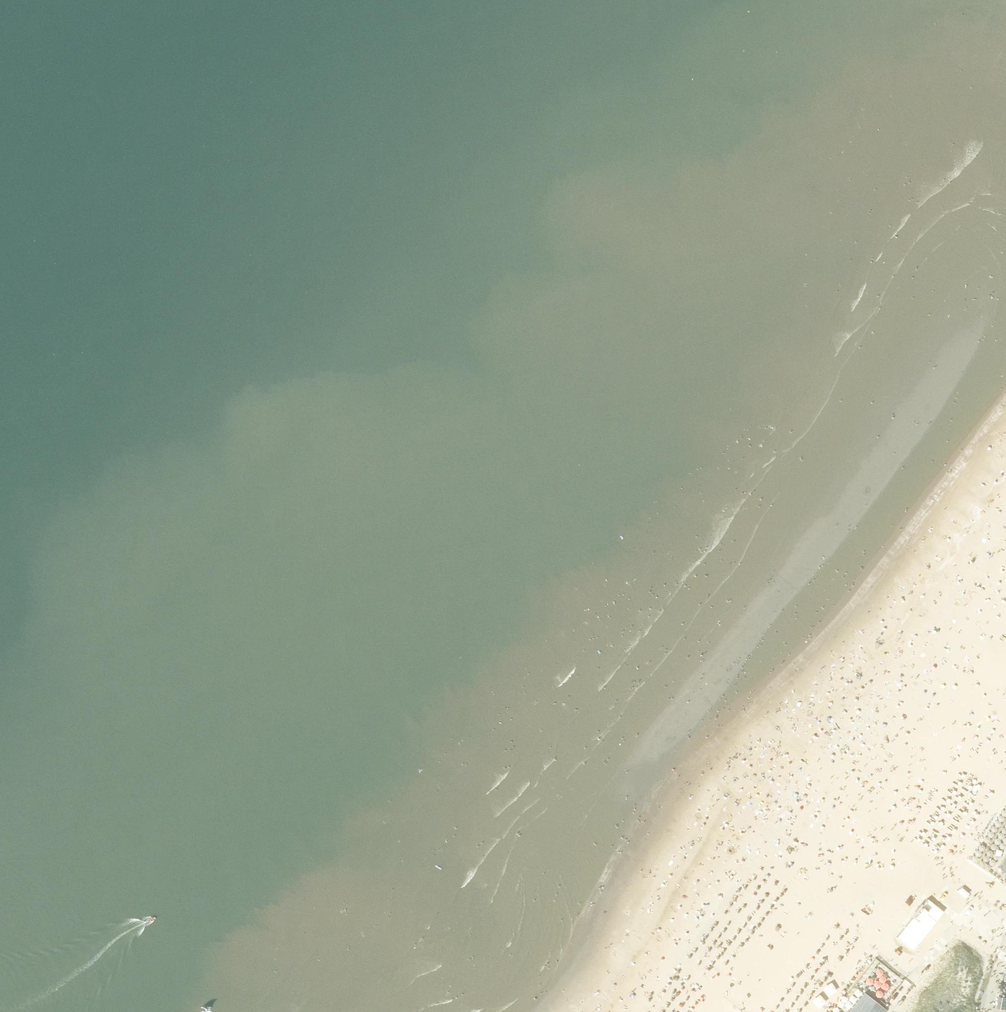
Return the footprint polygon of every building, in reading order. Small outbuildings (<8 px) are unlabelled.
[(896,937),(912,949),(943,911),(927,899),(896,937)] [(885,1009),(863,991),(847,1011),(883,1011),(885,1009)]
